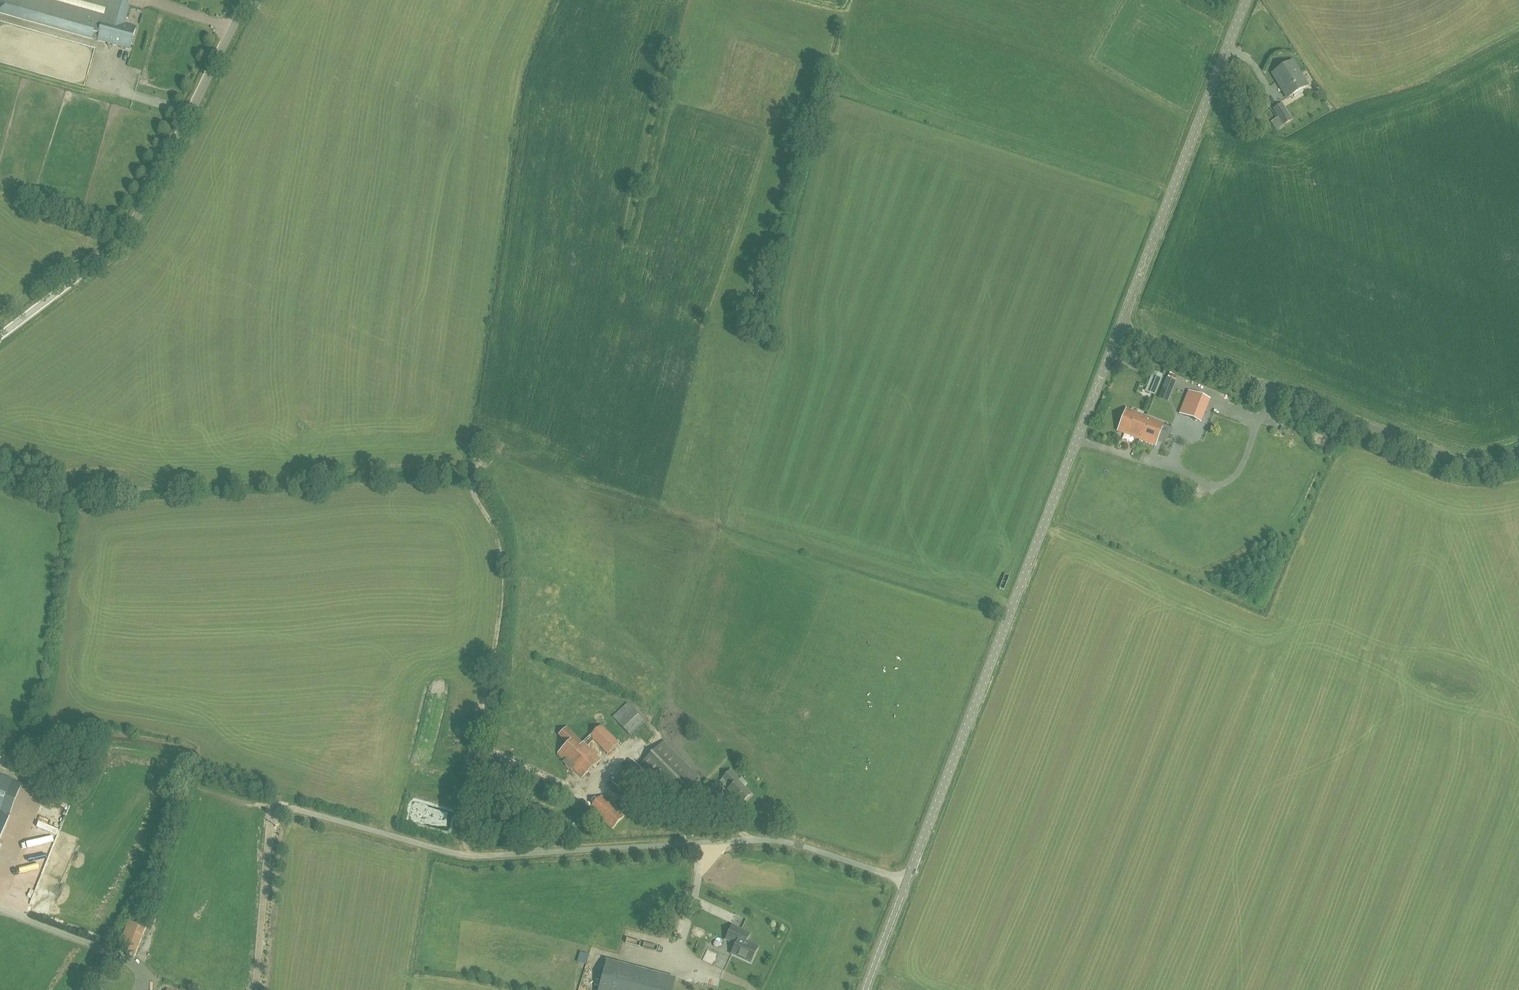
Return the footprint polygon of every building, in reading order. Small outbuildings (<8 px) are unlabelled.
[(0,3),(0,12),(93,38),(98,40),(130,49),(136,27),(124,24),(130,5),(127,5),(129,0),(1,0),(0,3)] [(127,75),(131,60),(125,58),(122,74),(127,75)] [(1293,60),(1272,72),(1287,97),(1308,85),(1293,60)] [(1257,99),(1263,109),(1267,107),(1261,97),(1257,99)] [(1294,120),(1284,103),(1274,108),(1285,126),(1294,120)] [(1160,379),(1151,376),(1146,389),(1155,392),(1160,379)] [(1180,414),(1199,422),(1208,399),(1189,391),(1180,414)] [(1143,422),(1146,416),(1127,409),(1118,431),(1138,439),(1142,430),(1137,428),(1140,421),(1143,422)] [(1164,423),(1146,416),(1143,422),(1140,421),(1137,428),(1142,430),(1138,439),(1155,446),(1164,423)] [(1200,462),(1203,457),(1196,454),(1193,460),(1200,462)] [(629,734),(644,721),(627,703),(613,717),(629,734)] [(601,725),(582,743),(567,727),(559,735),(568,744),(558,753),(565,760),(564,762),(572,770),(573,768),(583,778),(601,760),(587,746),(594,739),(608,753),(619,743),(601,725)] [(674,800),(698,776),(664,741),(639,765),(674,800)] [(644,771),(632,761),(612,783),(624,794),(644,771)] [(742,804),(751,794),(738,781),(739,780),(730,771),(723,778),(731,787),(728,790),(742,804)] [(13,780),(0,775),(0,813),(13,780)] [(624,816),(601,796),(589,809),(613,829),(624,816)] [(448,818),(443,817),(440,828),(452,831),(457,813),(450,811),(448,818)] [(0,814),(0,839),(8,817),(0,814)] [(733,926),(727,940),(737,944),(732,954),(751,963),(759,948),(747,942),(751,934),(733,926)] [(676,979),(607,961),(600,989),(673,989),(676,979)]
